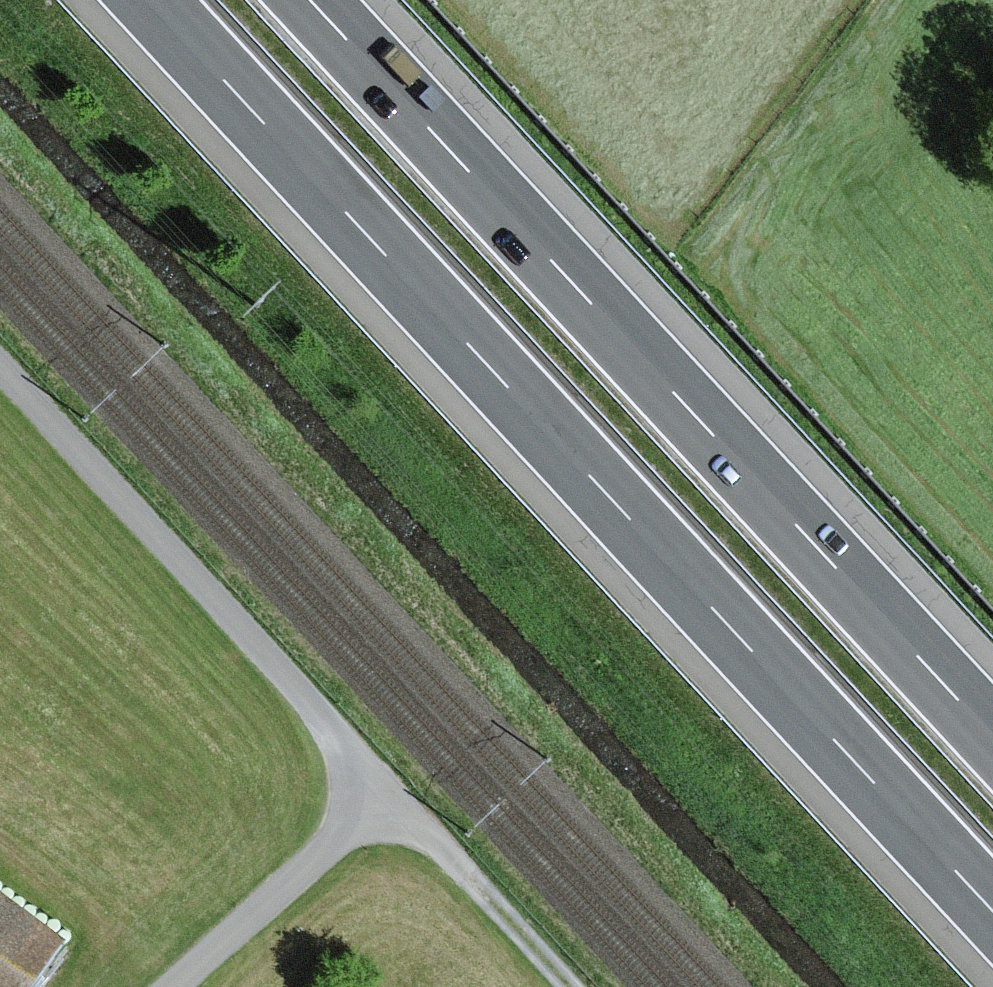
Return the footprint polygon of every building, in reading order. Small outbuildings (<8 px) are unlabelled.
[(0,890),(0,986),(32,986),(67,938),(0,890)]
